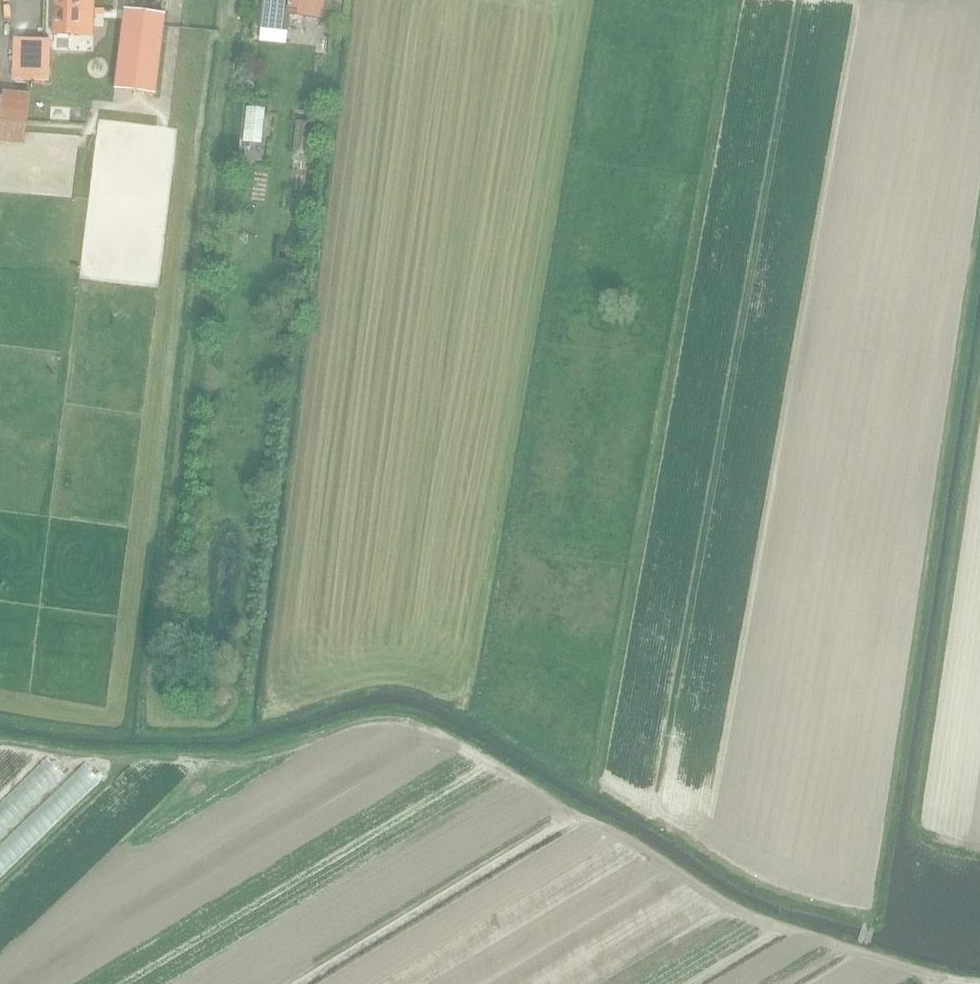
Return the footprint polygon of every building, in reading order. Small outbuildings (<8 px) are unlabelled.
[(54,35),(81,35),(82,19),(94,19),(95,0),(55,0),(54,35)] [(248,26),(261,28),(284,30),(286,15),(321,19),(323,0),(251,0),(248,26)] [(115,89),(155,94),(165,15),(125,10),(115,89)] [(13,79),(49,80),(50,40),(14,39),(13,79)] [(24,146),(31,94),(3,92),(0,116),(0,143),(24,146)] [(293,153),(309,155),(313,123),(296,121),(293,153)]
